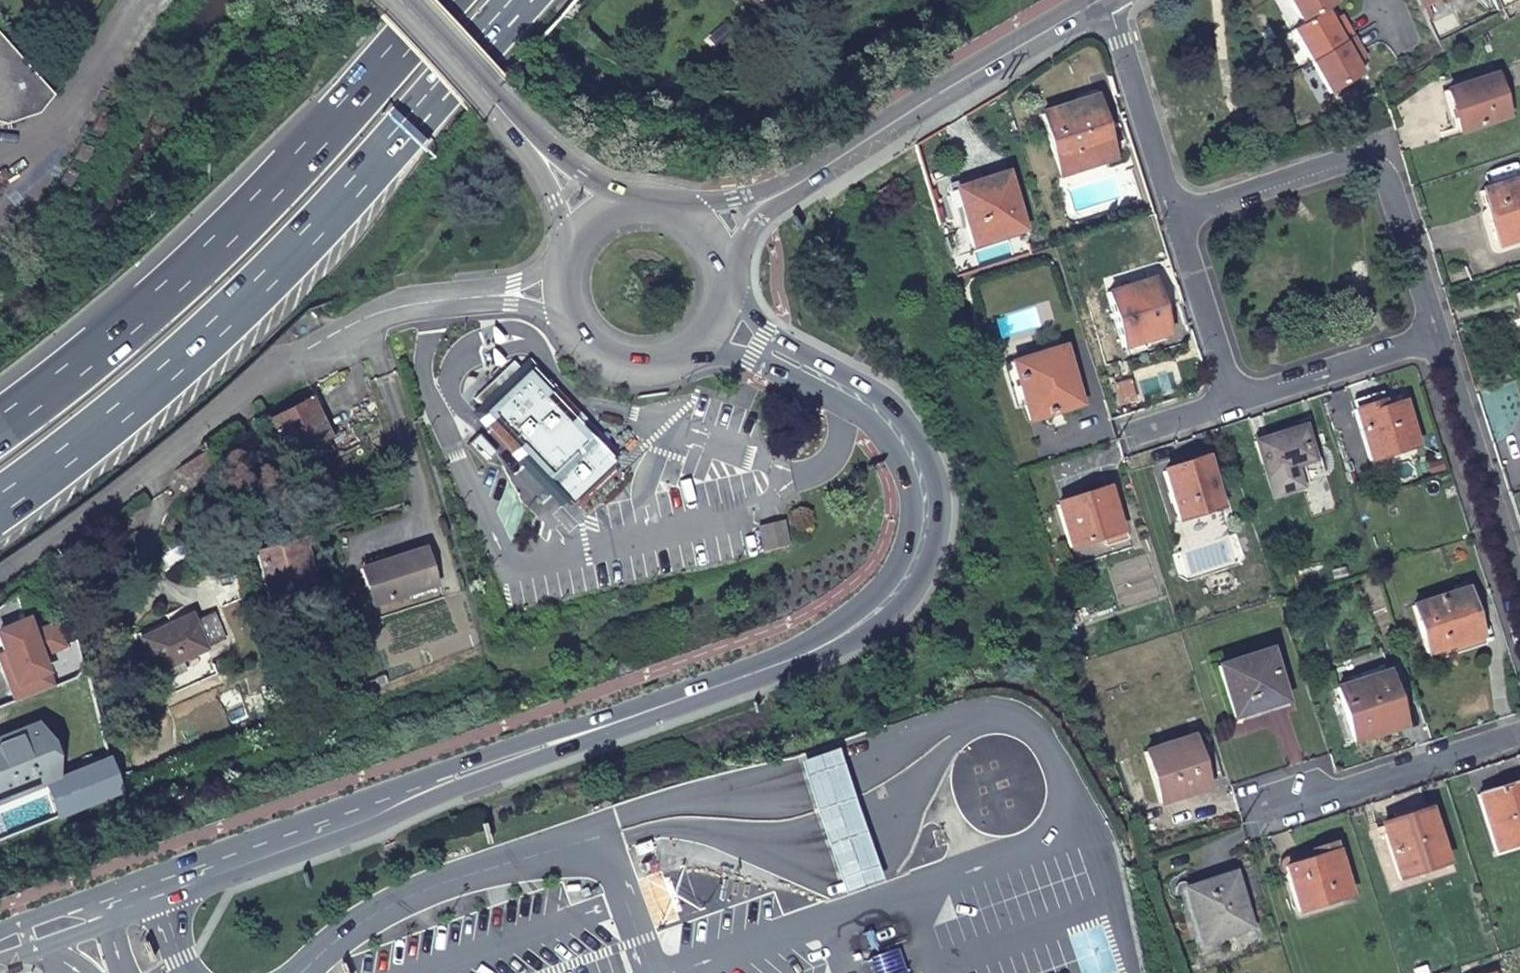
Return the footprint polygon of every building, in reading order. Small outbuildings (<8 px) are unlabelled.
[(753,14),(765,0),(738,0),(753,14)] [(1303,24),(1324,12),(1334,6),(1331,0),(1288,0),(1303,24)] [(1324,12),(1303,24),(1293,30),(1312,62),(1353,37),(1344,23),(1335,29),(1331,23),(1324,12)] [(1331,23),(1335,29),(1344,23),(1340,17),(1331,23)] [(1353,37),(1312,62),(1332,95),(1363,75),(1356,65),(1352,58),(1362,52),(1353,37)] [(50,95),(0,44),(0,121),(1,121),(34,110),(50,95)] [(1362,52),(1352,58),(1356,65),(1366,59),(1362,52)] [(1497,77),(1448,93),(1460,132),(1510,117),(1497,77)] [(1056,161),(1107,145),(1093,96),(1042,112),(1056,161)] [(1113,163),(1107,145),(1056,161),(1062,179),(1113,163)] [(1008,177),(960,191),(979,248),(1026,233),(1008,177)] [(892,180),(878,188),(883,197),(897,188),(892,180)] [(1481,195),(1500,250),(1519,243),(1519,182),(1481,195)] [(1131,351),(1153,344),(1170,339),(1153,284),(1114,296),(1131,351)] [(1063,339),(1012,354),(1032,414),(1081,399),(1063,339)] [(1156,351),(1153,344),(1131,351),(1133,358),(1156,351)] [(596,442),(529,373),(526,376),(514,364),(476,400),(488,413),(484,416),(552,485),(553,484),(595,443),(596,442)] [(1403,396),(1360,410),(1376,461),(1419,447),(1403,396)] [(309,398),(268,419),(281,444),(296,437),(303,452),(329,440),(321,424),(322,424),(309,398)] [(1256,436),(1267,470),(1297,460),(1315,455),(1304,421),(1256,436)] [(595,443),(553,484),(567,498),(608,457),(595,443)] [(191,486),(208,474),(202,452),(179,468),(191,486)] [(1211,460),(1166,474),(1182,522),(1226,508),(1211,460)] [(1297,460),(1267,470),(1274,491),(1303,482),(1297,460)] [(1110,492),(1060,508),(1074,550),(1124,534),(1110,492)] [(761,528),(768,552),(788,546),(782,522),(761,528)] [(253,556),(268,602),(315,587),(300,542),(253,556)] [(391,566),(363,575),(374,611),(437,591),(424,553),(390,564),(391,566)] [(1464,593),(1415,608),(1430,655),(1479,640),(1464,593)] [(178,664),(224,642),(212,616),(194,624),(191,618),(142,640),(163,685),(183,675),(178,664)] [(20,702),(53,688),(40,658),(61,648),(52,628),(31,638),(24,624),(2,635),(0,639),(0,645),(11,669),(6,671),(20,702)] [(1272,653),(1222,668),(1239,723),(1290,707),(1272,653)] [(1387,667),(1357,677),(1359,683),(1344,688),(1362,745),(1407,730),(1387,667)] [(60,788),(36,724),(0,737),(0,811),(60,788)] [(829,742),(791,756),(840,888),(878,875),(829,742)] [(1192,743),(1147,758),(1163,807),(1208,793),(1192,743)] [(1481,797),(1499,853),(1519,846),(1519,784),(1481,797)] [(1434,813),(1386,828),(1404,881),(1452,866),(1434,813)] [(645,834),(635,838),(639,848),(649,844),(645,834)] [(1319,860),(1288,870),(1302,915),(1351,898),(1334,844),(1315,850),(1319,860)] [(1236,875),(1192,889),(1188,876),(1186,877),(1184,878),(1182,880),(1180,881),(1179,883),(1178,885),(1178,888),(1178,890),(1178,892),(1179,894),(1180,895),(1181,896),(1181,897),(1182,898),(1183,899),(1184,900),(1185,900),(1187,901),(1204,955),(1228,948),(1226,939),(1254,931),(1236,875)] [(872,957),(877,972),(911,972),(903,947),(872,957)]
